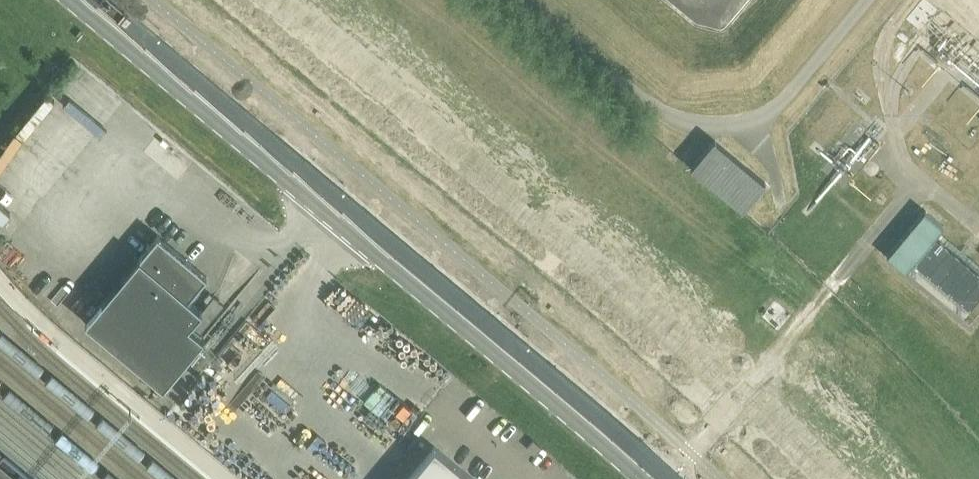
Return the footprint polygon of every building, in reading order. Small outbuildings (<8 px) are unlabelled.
[(65,90),(59,97),(96,128),(102,120),(65,90)] [(713,140),(690,167),(743,210),(765,183),(713,140)] [(157,234),(85,321),(163,386),(203,337),(188,325),(202,309),(188,297),(207,276),(157,234)] [(914,262),(970,308),(978,297),(978,274),(935,237),(914,262)] [(534,453),(540,447),(540,446),(533,439),(526,447),(534,453)] [(434,446),(432,449),(407,478),(474,478),(434,446)]
